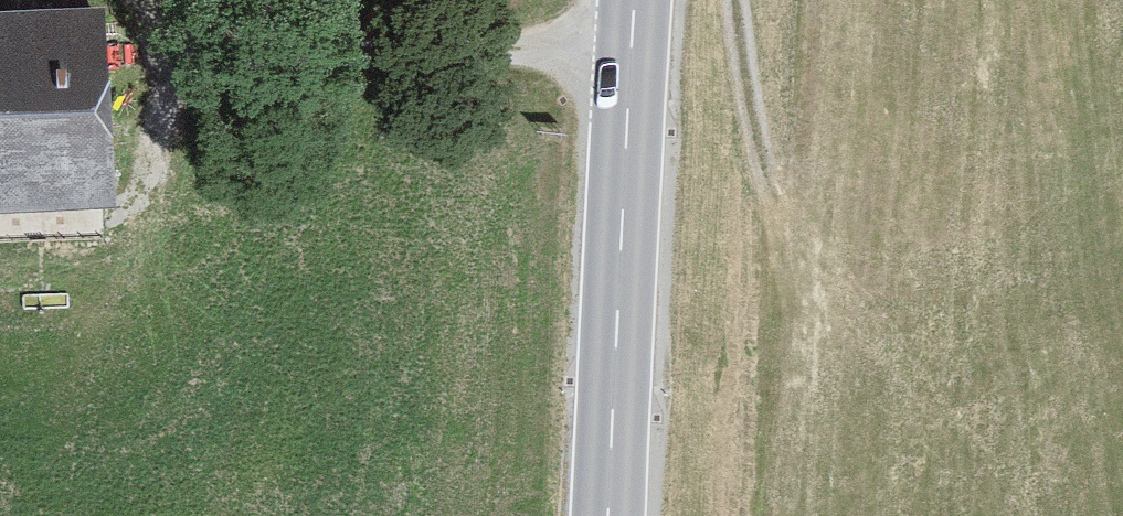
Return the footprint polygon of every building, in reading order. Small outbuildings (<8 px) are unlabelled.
[(0,16),(0,217),(102,210),(87,9),(0,16)]
